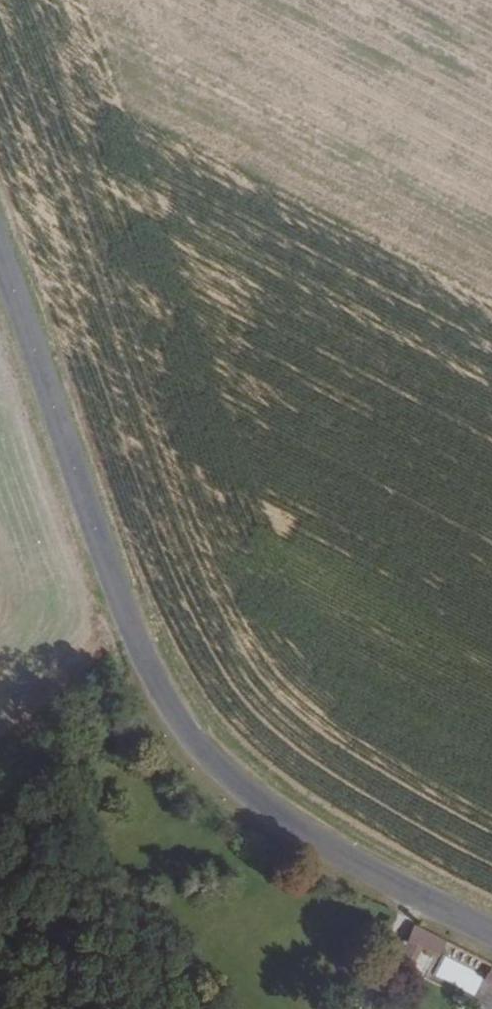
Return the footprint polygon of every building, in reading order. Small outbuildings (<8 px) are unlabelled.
[(437,955),(443,943),(420,931),(413,944),(437,955)] [(491,985),(441,959),(432,976),(482,1001),(491,985)]
